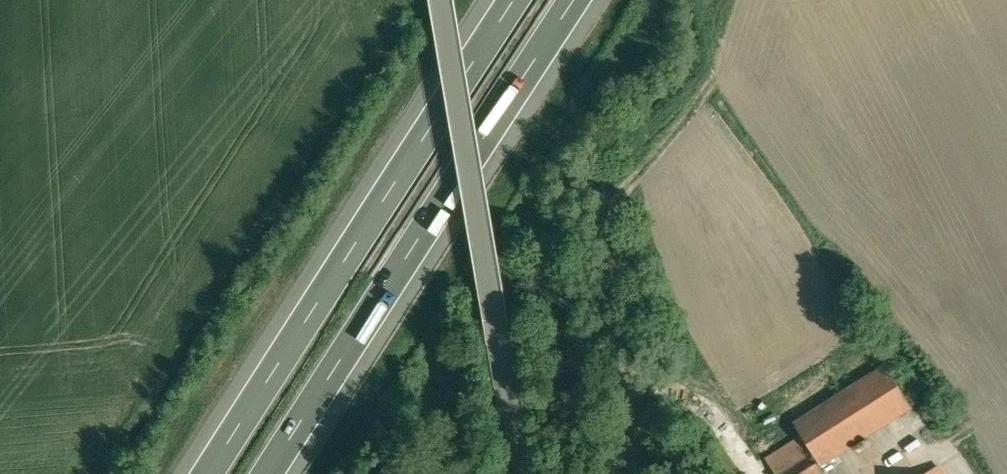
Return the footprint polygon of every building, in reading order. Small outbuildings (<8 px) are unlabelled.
[(482,13),(491,19),(503,0),(490,0),(482,13)] [(885,367),(795,424),(820,465),(911,407),(885,367)] [(778,473),(822,473),(823,473),(810,453),(778,473)]
